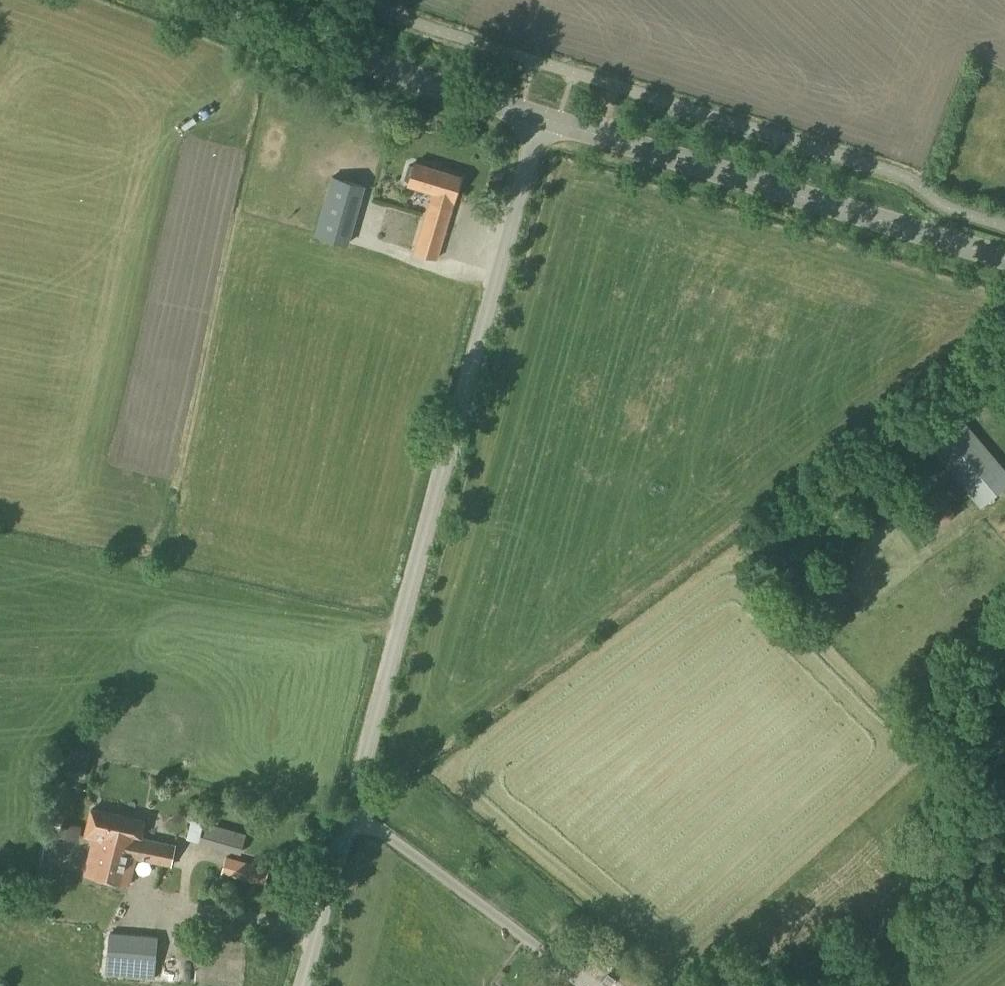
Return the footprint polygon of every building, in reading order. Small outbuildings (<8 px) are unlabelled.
[(453,207),(462,176),(415,162),(415,164),(408,164),(404,178),(409,183),(409,184),(432,191),(430,201),(428,201),(413,252),(437,259),(453,207)] [(332,175),(315,235),(348,244),(365,185),(332,175)] [(1004,487),(1004,469),(961,417),(928,444),(981,507),(1004,487)] [(172,867),(177,842),(140,834),(143,821),(91,809),(85,835),(93,837),(85,874),(128,884),(135,858),(172,867)] [(241,854),(246,834),(207,823),(201,844),(241,854)] [(264,886),(269,870),(226,857),(221,873),(264,886)] [(155,979),(158,936),(109,932),(105,975),(155,979)] [(608,975),(600,984),(603,985),(623,985),(608,975)]
